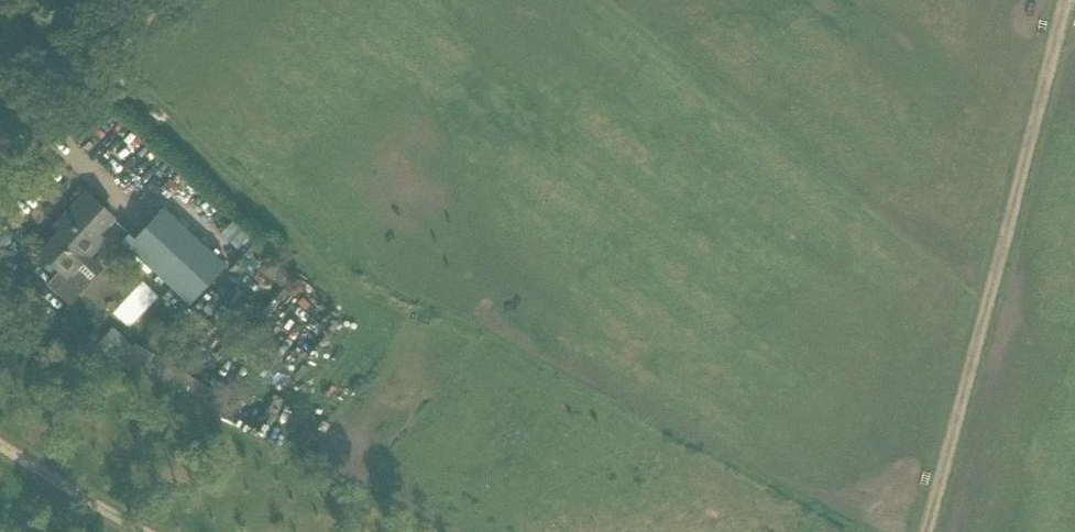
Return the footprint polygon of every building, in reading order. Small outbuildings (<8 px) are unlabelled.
[(112,217),(102,208),(86,193),(61,220),(67,225),(41,253),(59,270),(47,284),(64,298),(70,304),(102,269),(87,256),(104,238),(98,232),(112,217)] [(133,232),(122,244),(191,307),(229,265),(165,207),(138,236),(133,232)] [(128,330),(160,296),(142,280),(111,314),(128,330)] [(112,326),(97,345),(135,374),(150,355),(112,326)]
